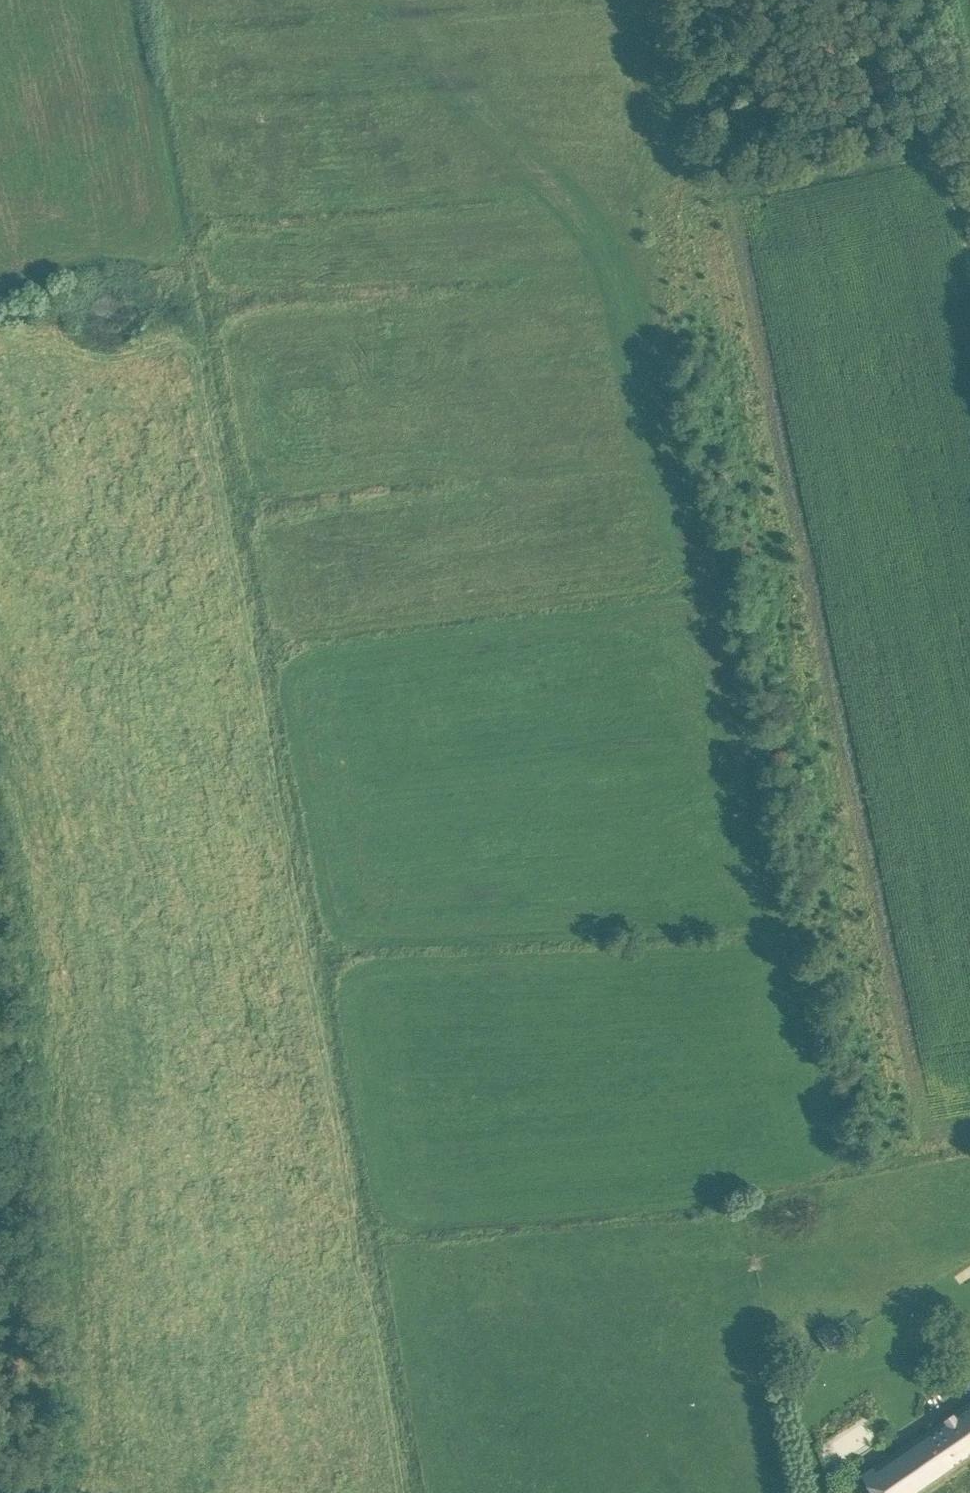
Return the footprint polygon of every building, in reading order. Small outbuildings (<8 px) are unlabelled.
[(863,1476),(875,1492),(917,1492),(969,1457),(969,1403),(863,1476)]
